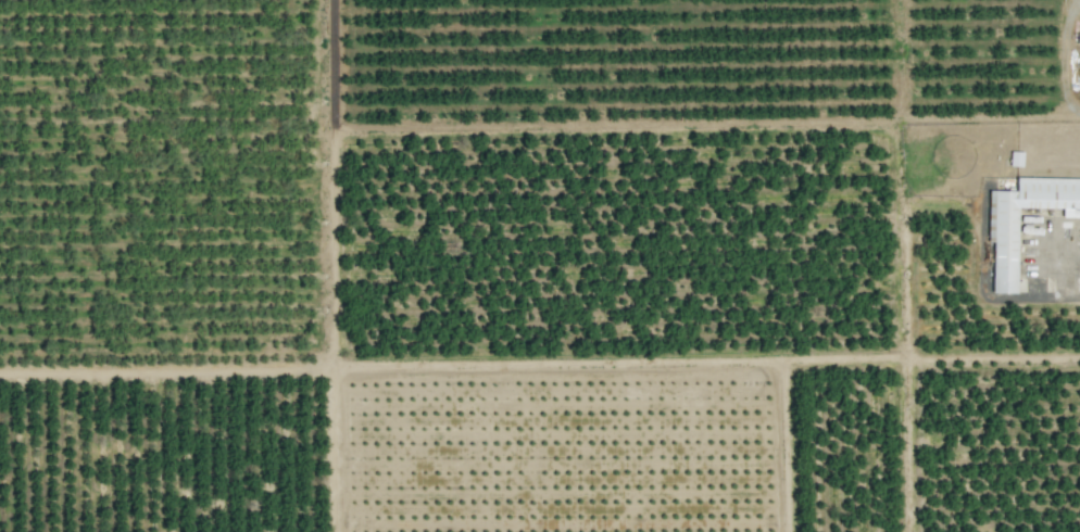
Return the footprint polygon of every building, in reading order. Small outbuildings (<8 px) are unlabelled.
[(1021,167),(1021,153),(1010,153),(1009,166),(1021,167)] [(1017,208),(1062,209),(1061,218),(1079,218),(1079,178),(1015,178),(1015,191),(988,191),(987,240),(992,240),(992,293),(1016,294),(1017,208)]
